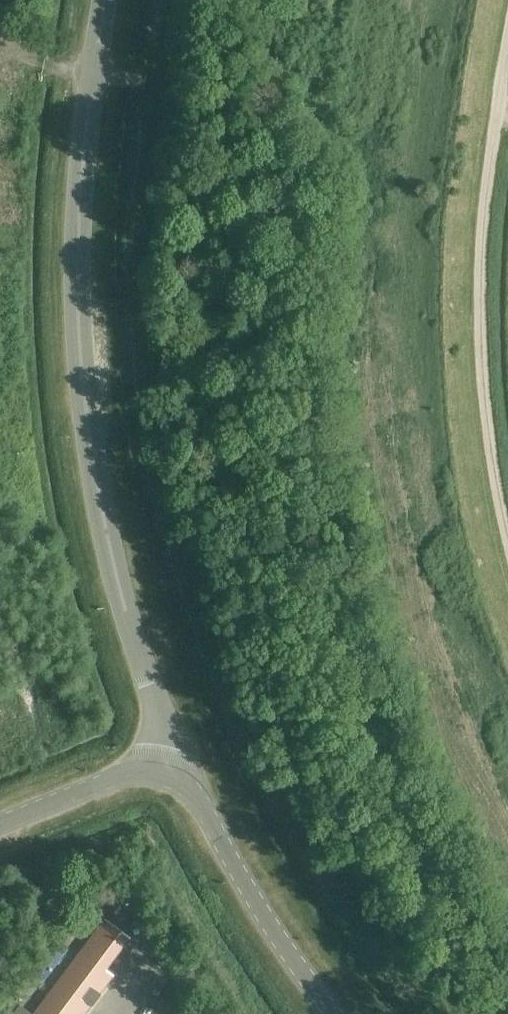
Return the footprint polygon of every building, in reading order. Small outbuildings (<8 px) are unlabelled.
[(90,1006),(92,1007),(93,1006),(91,1005),(99,995),(100,996),(101,995),(100,994),(113,975),(106,970),(129,937),(105,919),(81,951),(33,1013),(84,1013),(90,1006)]
